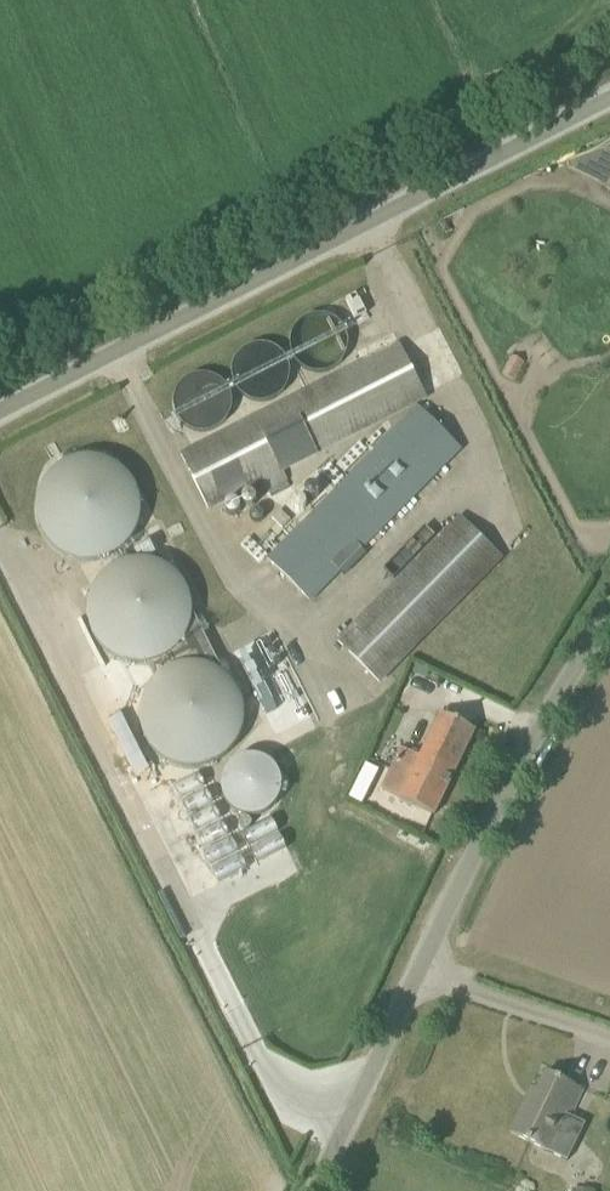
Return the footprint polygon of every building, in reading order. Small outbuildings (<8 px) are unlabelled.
[(296,349),(306,349),(306,366),(325,366),(325,338),(337,338),(337,319),(297,319),(296,349)] [(210,511),(428,400),(400,344),(182,455),(210,511)] [(313,601),(461,450),(418,407),(269,558),(313,601)] [(60,466),(57,469),(54,472),(51,475),(48,478),(45,482),(43,486),(41,490),(40,494),(39,499),(38,503),(38,507),(38,512),(38,516),(39,521),(40,525),(41,529),(43,533),(45,537),(48,541),(51,544),(54,548),(57,550),(61,553),(65,555),(69,557),(73,559),(77,560),(81,561),(86,562),(90,562),(95,562),(99,561),(103,560),(108,559),(112,557),(116,555),(120,553),(123,550),(126,547),(129,544),(132,540),(135,537),(137,533),(139,529),(140,525),(141,520),(142,516),(142,511),(142,507),(142,503),(141,498),(140,494),(138,490),(137,486),(134,482),(132,478),(129,475),(126,471),(123,469),(119,466),(115,464),(111,462),(107,460),(103,459),(99,458),(94,457),(90,457),(85,457),(81,458),(77,459),(72,460),(68,462),(64,464),(60,466)] [(381,683),(503,559),(461,517),(339,641),(381,683)] [(121,563),(117,565),(113,567),(109,570),(106,572),(102,575),(99,579),(97,582),(94,586),(92,590),(91,594),(89,599),(88,603),(88,607),(88,612),(88,616),(89,621),(89,625),(91,629),(92,633),(95,637),(97,641),(100,645),(103,648),(106,651),(109,654),(113,657),(117,659),(121,660),(125,662),(130,663),(134,664),(138,664),(143,664),(147,664),(152,663),(156,662),(160,660),(164,658),(168,656),(172,653),(175,651),(178,647),(181,644),(184,641),(186,637),(188,633),(190,629),(191,624),(192,620),(192,616),(192,611),(192,607),(192,602),(191,598),(189,594),(188,590),(186,586),(183,582),(181,579),(178,575),(175,572),(171,569),(167,567),(164,565),(160,563),(155,562),(151,560),(147,560),(142,559),(138,559),(134,560),(129,560),(125,562),(121,563)] [(183,664),(179,665),(175,666),(170,668),(166,670),(163,672),(159,675),(156,678),(153,681),(150,685),(148,688),(145,692),(144,696),(142,701),(141,705),(140,709),(140,714),(140,718),(140,723),(141,727),(142,732),(144,736),(146,740),(148,744),(150,747),(153,751),(156,754),(160,757),(163,760),(167,762),(171,764),(175,766),(180,767),(184,768),(188,768),(193,769),(197,768),(202,768),(206,767),(210,766),(214,764),(218,762),(222,760),(226,757),(229,754),(232,751),(235,747),(238,744),(240,740),(242,735),(243,731),(244,727),(245,722),(245,718),(245,713),(245,709),(244,704),(243,700),(242,696),(240,692),(237,688),(235,684),(232,681),(229,677),(226,674),(222,672),(218,669),(214,667),(210,666),(206,665),(201,664),(197,663),(192,663),(188,663),(183,664)] [(420,755),(403,748),(387,741),(383,749),(399,756),(383,788),(436,814),(477,729),(442,712),(420,755)] [(267,813),(270,811),(272,809),(275,806),(277,804),(279,801),(280,798),(281,794),(282,791),(283,788),(283,784),(282,781),(281,777),(280,774),(279,771),(277,768),(275,766),(272,763),(270,761),(267,759),(264,758),(261,756),(257,756),(254,755),(250,755),(247,756),(244,756),(240,757),(237,759),(234,761),(232,763),(229,765),(227,768),(225,771),(224,774),(223,777),(222,781),(221,784),(221,787),(222,791),(223,794),(224,797),(225,800),(227,803),(229,806),(232,809),(234,811),(237,813),(240,814),(243,815),(247,816),(250,816),(254,816),(257,816),(260,815),(264,814),(267,813)] [(571,1117),(584,1090),(547,1072),(533,1101),(528,1099),(511,1133),(550,1152),(568,1115),(571,1117)]
